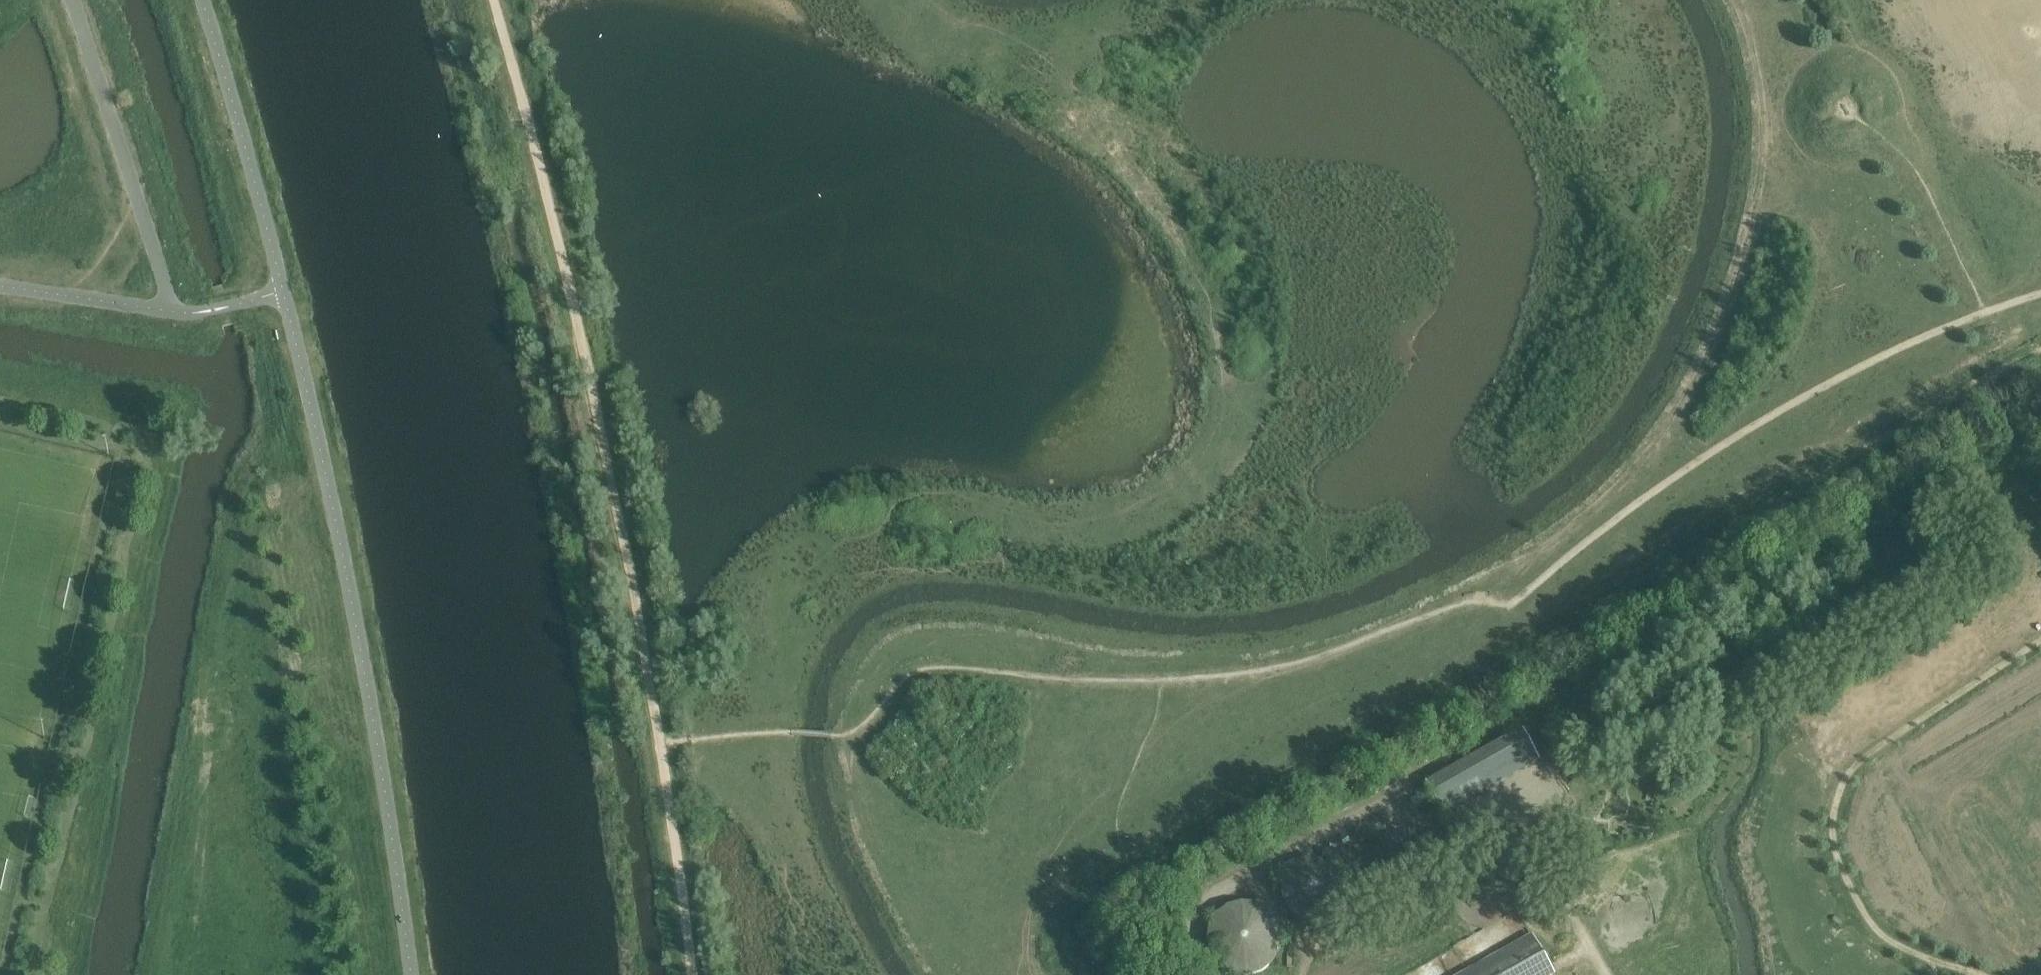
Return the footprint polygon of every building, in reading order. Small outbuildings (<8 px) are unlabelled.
[(1443,813),(1539,759),(1522,729),(1426,783),(1443,813)] [(1281,882),(1281,887),(1281,893),(1282,897),(1285,902),(1288,906),(1291,910),(1295,913),(1300,915),(1305,916),(1310,917),(1315,916),(1320,915),(1324,913),(1329,910),(1332,906),(1335,902),(1337,897),(1339,893),(1339,887),(1339,882),(1337,877),(1335,873),(1332,869),(1329,865),(1324,862),(1320,860),(1315,859),(1310,858),(1305,859),(1300,860),(1295,862),(1291,865),(1287,869),(1285,873),(1282,877),(1281,882)] [(1278,951),(1279,946),(1280,940),(1279,934),(1278,928),(1275,923),(1272,918),(1268,914),(1264,910),(1258,907),(1253,905),(1247,904),(1241,904),(1235,905),(1230,907),(1225,910),(1220,913),(1215,918),(1212,923),(1210,929),(1208,935),(1208,941),(1209,947),(1211,953),(1214,959),(1217,963),(1222,968),(1227,971),(1233,974),(1239,974),(1248,974),(1251,974),(1257,973),(1262,970),(1267,967),(1272,962),(1275,957),(1278,951)] [(1555,974),(1532,934),(1490,958),(1459,974),(1555,974)]
